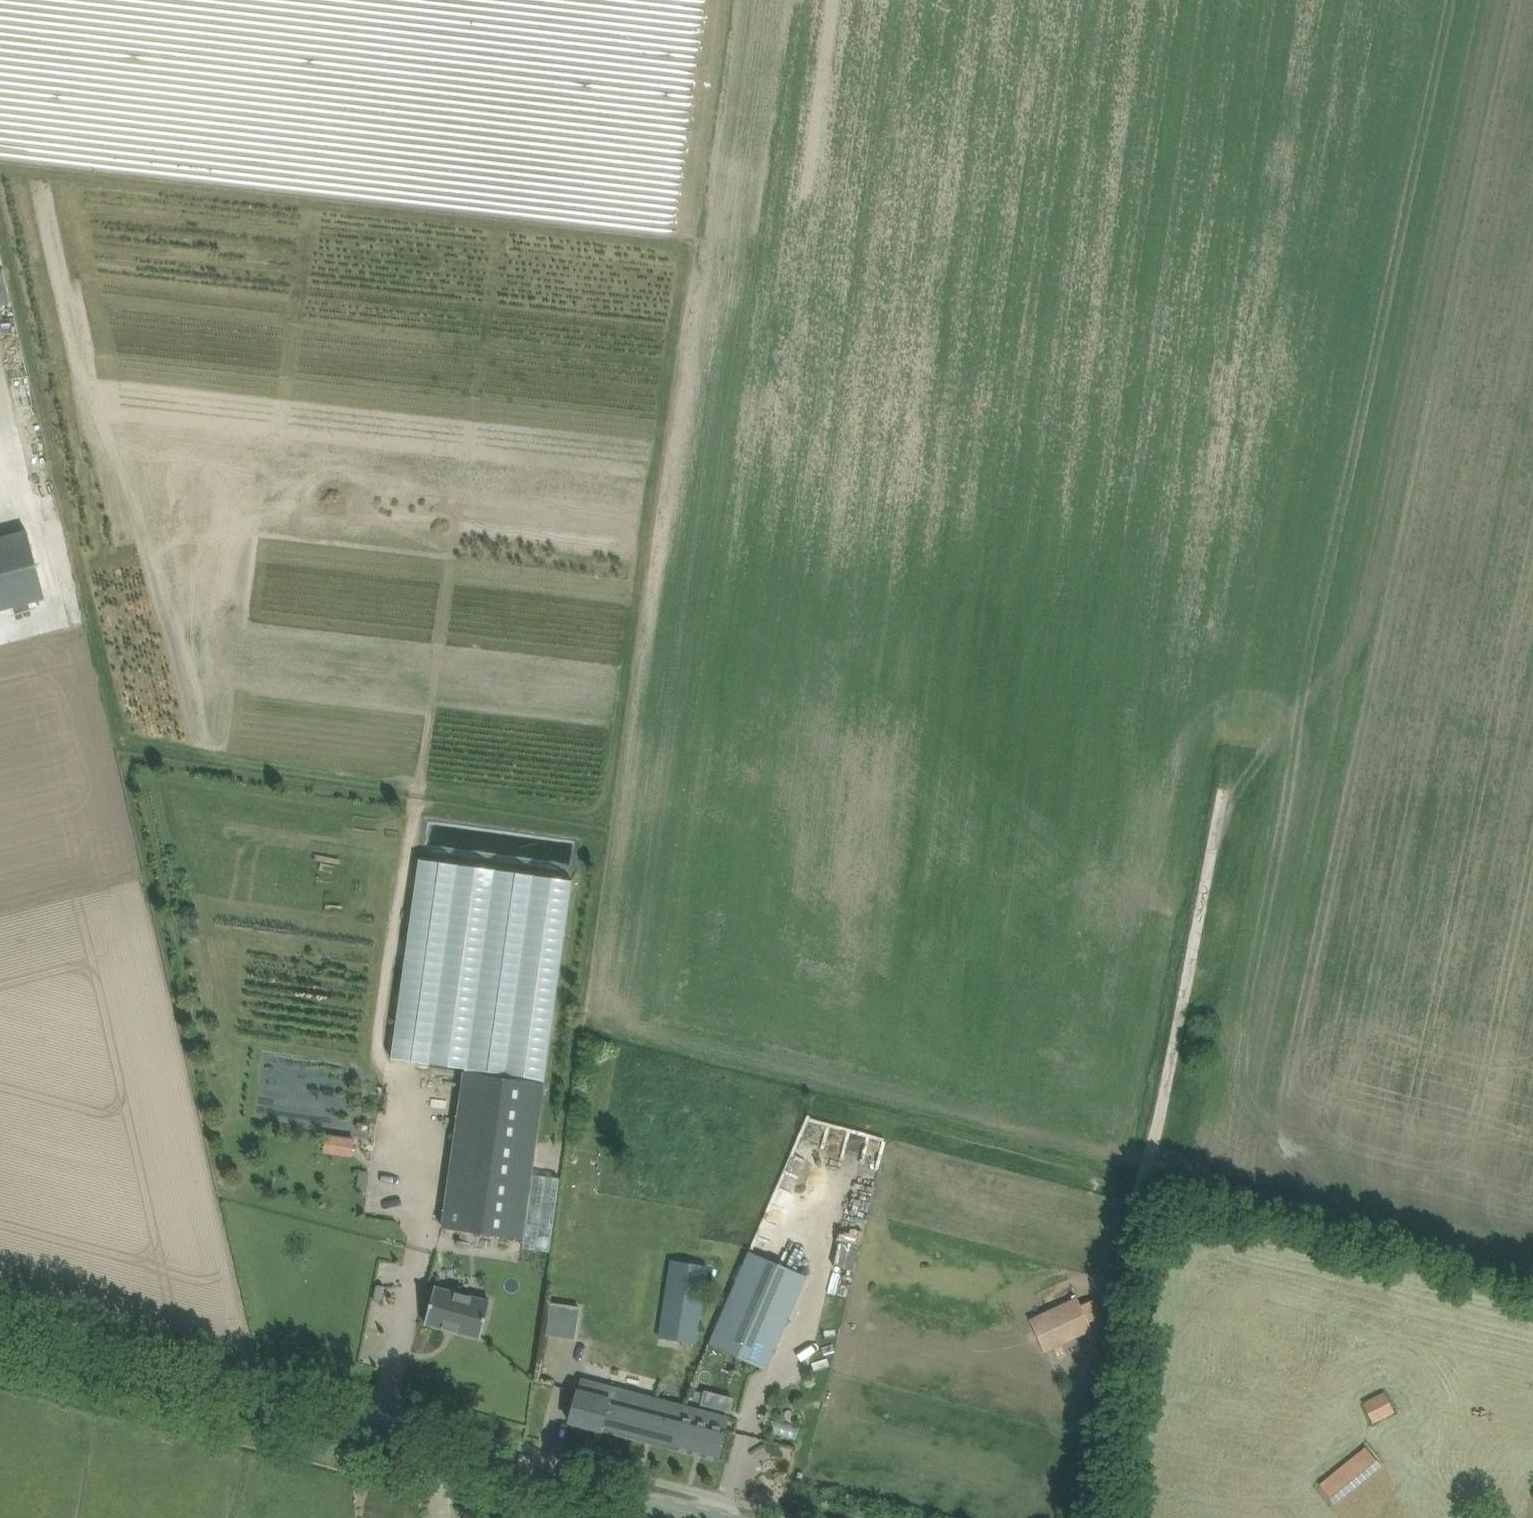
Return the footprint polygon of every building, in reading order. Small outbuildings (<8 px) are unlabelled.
[(26,533),(0,539),(0,611),(43,600),(26,533)] [(466,1069),(465,1072),(442,1226),(521,1238),(574,881),(421,858),(391,1058),(466,1069)] [(354,1154),(356,1135),(328,1133),(326,1151),(354,1154)] [(750,1248),(710,1339),(747,1355),(787,1264),(750,1248)] [(670,1261),(657,1337),(696,1344),(708,1267),(670,1261)] [(490,1301),(435,1287),(425,1322),(481,1336),(490,1301)] [(1029,1318),(1045,1352),(1093,1329),(1078,1296),(1029,1318)] [(546,1332),(576,1338),(582,1305),(552,1299),(546,1332)] [(634,1377),(633,1377),(605,1370),(602,1384),(581,1379),(574,1402),(569,1421),(602,1430),(672,1448),(684,1405),(630,1390),(634,1377)] [(1362,1404),(1372,1424),(1394,1412),(1383,1392),(1362,1404)] [(699,1409),(684,1405),(672,1448),(718,1459),(723,1440),(727,1426),(697,1418),(699,1409)] [(1317,1485),(1334,1506),(1382,1469),(1365,1447),(1317,1485)]
